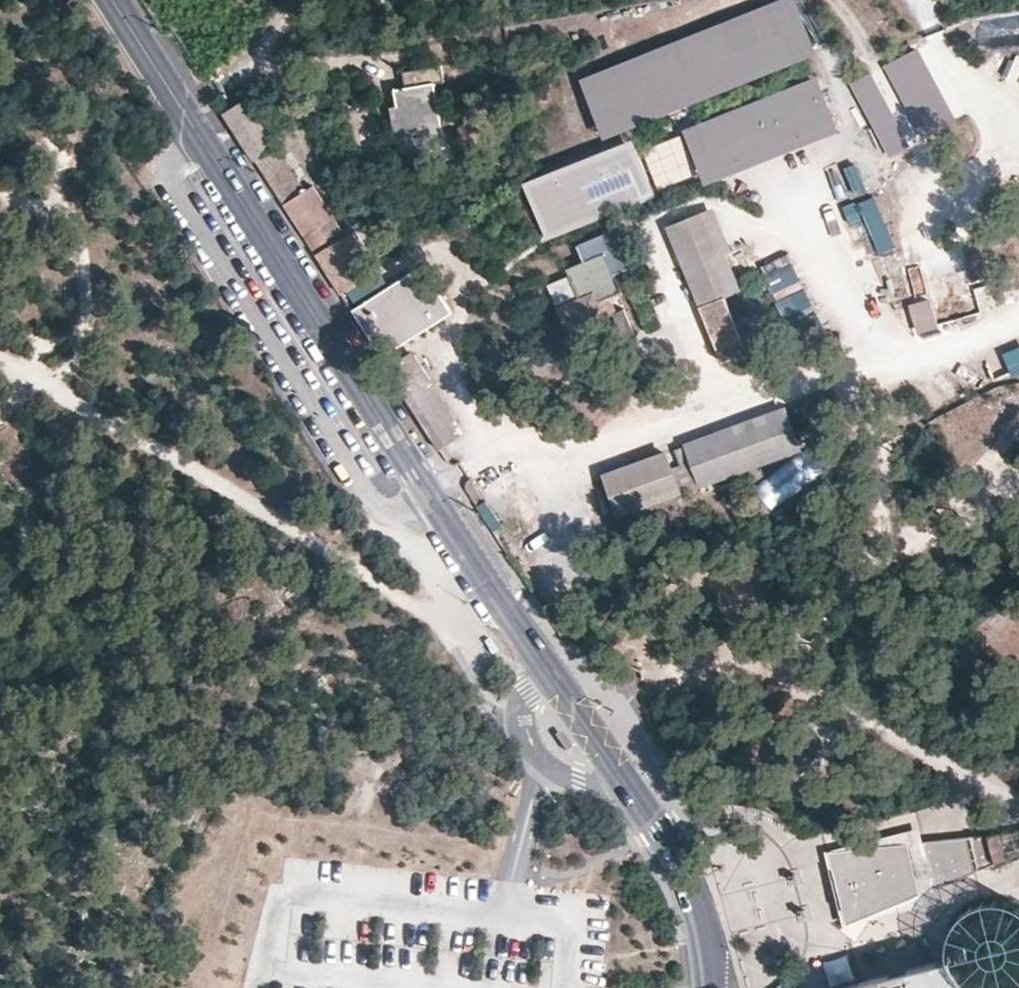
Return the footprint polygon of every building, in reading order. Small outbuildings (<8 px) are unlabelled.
[(794,1),(580,82),(604,138),(824,55),(794,1)] [(1004,76),(1018,84),(1018,56),(1015,54),(1004,76)] [(396,120),(403,158),(447,151),(436,86),(445,84),(442,64),(402,71),(404,88),(395,90),(400,119),(396,120)] [(884,157),(906,149),(878,74),(856,82),(884,157)] [(816,79),(682,131),(703,184),(837,132),(816,79)] [(247,98),(224,114),(315,256),(346,237),(314,187),(306,192),(247,98)] [(914,143),(937,174),(955,160),(931,130),(914,143)] [(632,141),(522,185),(546,246),(608,222),(604,211),(653,193),(632,141)] [(843,170),(853,198),(869,192),(859,164),(843,170)] [(878,196),(859,203),(878,256),(897,250),(878,196)] [(847,224),(861,220),(857,204),(842,207),(847,224)] [(666,232),(700,312),(741,295),(726,259),(732,256),(713,212),(666,232)] [(315,256),(339,295),(342,292),(346,290),(379,269),(355,230),(346,237),(315,256)] [(620,323),(611,301),(621,297),(614,280),(633,271),(616,230),(578,246),(587,266),(566,275),(578,303),(564,309),(578,341),(620,323)] [(762,267),(793,335),(820,323),(789,255),(762,267)] [(353,311),(382,357),(452,314),(423,268),(353,311)] [(723,370),(778,349),(754,289),(741,295),(700,312),(723,370)] [(416,355),(389,372),(440,454),(467,437),(416,355)] [(691,460),(702,491),(804,455),(788,411),(686,447),(691,460)] [(768,509),(827,474),(814,453),(755,488),(768,509)] [(617,522),(682,498),(671,467),(667,456),(601,479),(617,522)] [(691,460),(671,467),(682,498),(702,491),(691,460)] [(468,495),(477,510),(483,505),(472,487),(468,491),(468,495)] [(565,745),(570,742),(558,724),(553,727),(565,745)] [(847,927),(940,903),(935,889),(966,876),(995,864),(987,833),(921,841),(917,825),(826,849),(847,927)] [(948,956),(952,966),(959,976),(971,984),(980,987),(1010,987),(1016,986),(1018,984),(1018,906),(1018,905),(1010,901),(1001,898),(988,898),(977,902),(966,908),(958,916),(951,925),(949,936),(948,947),(948,956)] [(948,956),(884,973),(860,980),(861,982),(851,984),(840,987),(980,987),(971,984),(959,976),(952,966),(948,956)]
